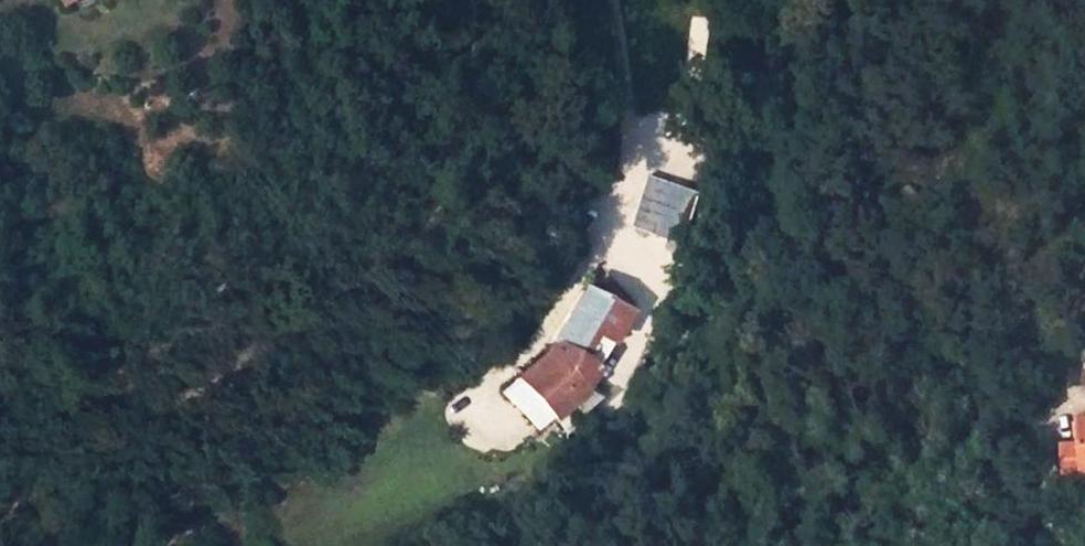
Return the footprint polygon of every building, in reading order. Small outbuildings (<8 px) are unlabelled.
[(701,195),(651,175),(631,228),(681,247),(701,195)] [(504,392),(538,432),(581,394),(578,391),(626,314),(580,291),(545,356),(504,392)] [(1064,446),(1066,478),(1084,476),(1083,461),(1084,461),(1084,421),(1080,422),(1082,445),(1064,446)]
